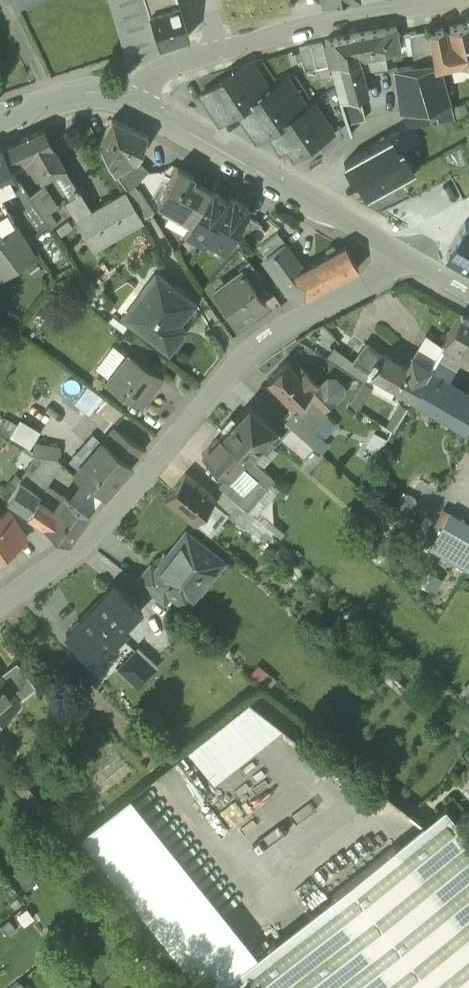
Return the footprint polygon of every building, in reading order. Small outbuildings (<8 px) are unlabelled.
[(127,55),(159,45),(149,14),(145,0),(110,0),(127,55)] [(149,14),(178,5),(176,0),(145,0),(149,14)] [(178,5),(149,14),(159,45),(187,36),(178,5)] [(450,27),(455,50),(447,52),(446,52),(449,65),(450,65),(455,64),(468,61),(468,23),(450,27)] [(396,28),(354,35),(325,42),(330,66),(359,60),(356,51),(383,47),(384,53),(400,50),(396,28)] [(442,29),(430,31),(434,66),(435,69),(439,68),(449,65),(446,52),(447,52),(442,29)] [(430,31),(413,33),(418,68),(434,66),(430,31)] [(323,43),(299,49),(305,72),(316,69),(319,81),(332,77),(323,43)] [(330,66),(339,101),(360,96),(367,94),(359,60),(330,66)] [(455,64),(456,68),(458,77),(468,74),(468,61),(455,64)] [(220,124),(239,112),(265,95),(246,66),(202,95),(220,124)] [(418,68),(396,70),(401,107),(402,111),(450,103),(439,68),(435,69),(434,66),(418,68)] [(257,141),(269,133),(301,112),(282,83),(265,95),(239,112),(257,141)] [(360,96),(339,101),(348,121),(366,118),(360,96)] [(402,111),(399,112),(397,112),(401,128),(433,122),(455,119),(450,103),(402,111)] [(322,117),(314,104),(301,112),(269,133),(281,152),(286,148),(293,159),(316,143),(328,136),(317,120),(322,117)] [(147,137),(112,121),(99,143),(113,169),(131,160),(136,161),(147,137)] [(347,123),(328,136),(316,143),(324,155),(351,137),(347,123)] [(44,131),(1,150),(10,168),(23,161),(29,159),(33,168),(41,182),(55,175),(65,170),(44,131)] [(358,180),(368,198),(414,174),(401,149),(397,151),(391,138),(344,163),(354,182),(358,180)] [(0,151),(0,191),(19,182),(10,169),(10,168),(1,150),(0,151)] [(29,159),(23,161),(28,170),(33,168),(29,159)] [(137,162),(120,180),(128,190),(134,186),(138,184),(149,173),(137,162)] [(193,177),(177,168),(157,203),(192,223),(210,191),(191,181),(193,177)] [(65,170),(55,175),(66,193),(76,187),(65,170)] [(134,186),(128,190),(126,193),(137,212),(148,206),(138,191),(134,186)] [(76,187),(66,193),(70,199),(80,193),(76,187)] [(57,210),(43,189),(34,195),(29,198),(37,210),(43,220),(50,215),(57,210)] [(228,201),(210,191),(192,223),(189,229),(188,229),(186,233),(205,244),(207,240),(206,240),(228,201)] [(70,199),(64,203),(92,250),(143,222),(137,212),(126,193),(91,213),(80,193),(70,199)] [(228,201),(206,240),(207,240),(225,250),(233,237),(245,216),(249,209),(229,198),(228,201)] [(0,208),(0,235),(1,236),(13,226),(14,225),(3,206),(0,208)] [(14,225),(13,226),(27,246),(50,230),(45,222),(43,220),(37,210),(14,225)] [(57,226),(50,215),(43,220),(45,222),(50,230),(57,226)] [(262,225),(245,216),(233,237),(245,243),(262,225)] [(465,223),(447,254),(468,267),(468,221),(465,223)] [(2,280),(34,255),(27,246),(13,226),(1,236),(0,235),(0,277),(2,280)] [(277,233),(260,246),(267,256),(284,243),(277,233)] [(267,256),(263,259),(279,282),(300,266),(284,243),(267,256)] [(300,266),(279,282),(294,303),(358,269),(345,247),(303,269),(300,266)] [(263,280),(249,260),(238,268),(240,270),(242,269),(254,286),(263,280)] [(254,286),(242,269),(240,270),(229,278),(231,281),(215,293),(233,318),(238,314),(242,321),(265,304),(253,287),(254,286)] [(191,301),(155,274),(138,297),(145,302),(130,322),(168,351),(184,330),(175,322),(191,301)] [(51,285),(46,278),(36,286),(42,293),(51,285)] [(460,315),(443,344),(457,353),(466,358),(468,352),(468,321),(460,315)] [(429,367),(425,375),(440,383),(457,353),(443,344),(429,367)] [(381,358),(366,345),(353,363),(369,372),(381,358)] [(162,377),(128,351),(105,380),(139,407),(140,405),(153,388),(153,389),(162,377)] [(429,367),(411,357),(405,366),(383,354),(381,358),(369,372),(371,373),(412,397),(425,375),(429,367)] [(298,362),(292,368),(285,360),(266,378),(291,405),(306,392),(323,410),(324,409),(334,399),(320,385),(298,362)] [(369,372),(353,363),(346,372),(366,382),(371,373),(369,372)] [(440,383),(425,375),(412,397),(468,430),(468,401),(440,383)] [(333,379),(327,379),(320,385),(334,399),(341,393),(341,387),(333,379)] [(411,400),(394,390),(390,397),(407,407),(411,400)] [(323,410),(306,392),(291,405),(293,407),(291,410),(309,426),(325,410),(324,409),(323,410)] [(259,414),(247,404),(233,420),(229,418),(221,427),(224,430),(222,432),(247,455),(249,456),(259,444),(264,448),(272,439),(268,435),(274,428),(264,419),(269,415),(263,409),(259,414)] [(309,426),(291,410),(282,420),(300,436),(309,427),(309,426)] [(309,427),(300,436),(314,448),(322,439),(309,427)] [(144,450),(114,428),(103,441),(131,464),(144,450)] [(247,455),(222,432),(202,455),(227,477),(241,462),(247,455)] [(131,464),(103,441),(95,450),(123,473),(131,464)] [(60,449),(34,444),(32,454),(37,456),(40,456),(58,459),(60,449)] [(123,473),(95,450),(73,474),(83,483),(86,486),(89,482),(104,495),(123,473)] [(249,456),(247,455),(241,462),(245,466),(246,470),(266,489),(274,479),(249,456)] [(37,456),(20,482),(41,496),(62,463),(58,459),(40,456),(37,456)] [(214,500),(184,475),(165,498),(194,523),(214,500)] [(10,482),(1,495),(8,500),(16,486),(10,482)] [(41,496),(20,482),(16,486),(8,500),(28,513),(39,499),(41,496)] [(104,495),(89,482),(86,486),(83,483),(76,491),(95,505),(104,495)] [(95,505),(76,491),(68,500),(88,514),(95,505)] [(261,509),(245,495),(237,504),(253,518),(261,509)] [(416,501),(405,495),(397,507),(408,514),(416,501)] [(68,500),(63,497),(54,509),(39,499),(28,513),(68,541),(88,514),(68,500)] [(253,518),(237,504),(227,515),(243,529),(253,518)] [(389,516),(380,508),(372,518),(383,526),(389,516)] [(9,509),(0,515),(0,520),(15,543),(26,536),(9,509)] [(429,548),(467,570),(468,566),(468,526),(449,514),(429,548)] [(16,545),(0,520),(0,555),(16,545)] [(222,562),(186,534),(157,570),(150,565),(135,583),(163,606),(171,596),(186,607),(222,562)] [(140,608),(113,583),(65,633),(92,658),(140,608)] [(390,590),(382,583),(375,590),(383,597),(390,590)] [(135,649),(118,667),(137,686),(155,667),(135,649)] [(17,662),(0,675),(0,678),(17,701),(36,687),(17,662)] [(18,702),(0,678),(0,716),(18,702)] [(259,691),(194,743),(221,776),(286,724),(259,691)] [(445,805),(295,924),(214,987),(468,987),(468,835),(445,805)] [(117,873),(185,953),(209,933),(140,853),(117,873)] [(8,920),(1,926),(8,935),(15,929),(8,920)]
